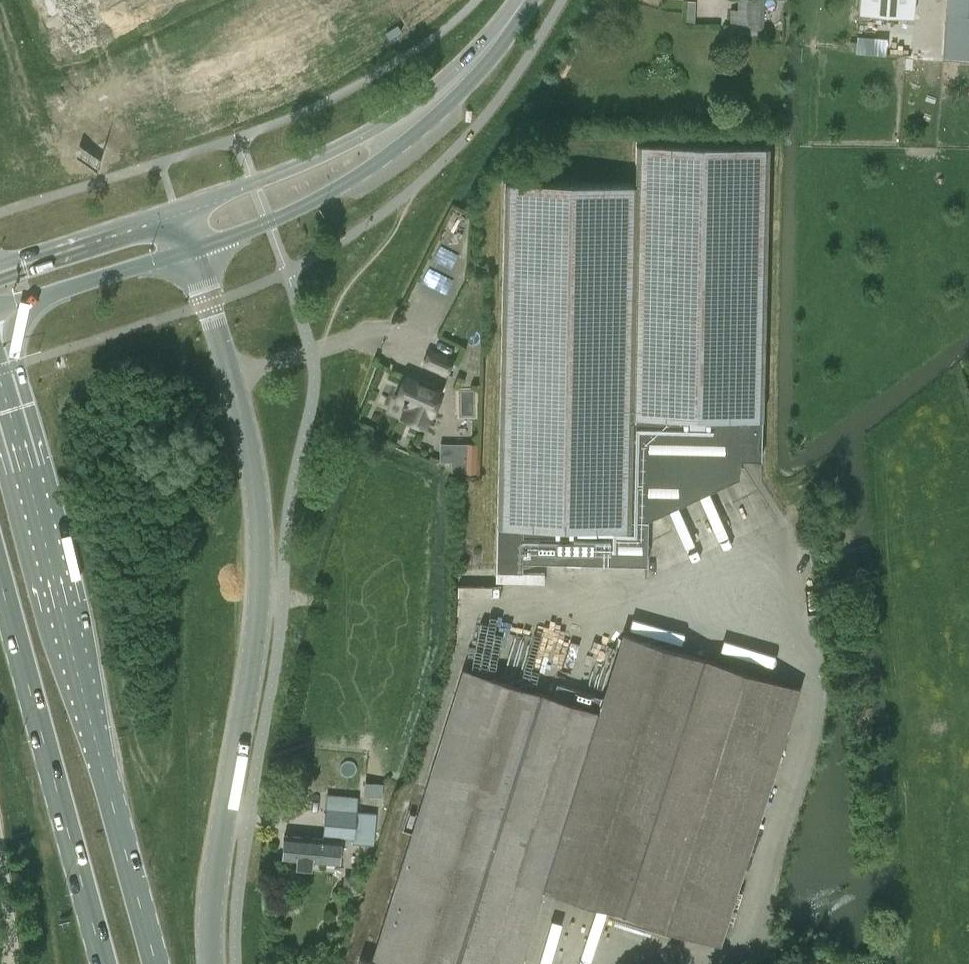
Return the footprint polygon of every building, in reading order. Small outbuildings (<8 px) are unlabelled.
[(740,9),(730,8),(729,30),(764,31),(764,18),(764,0),(740,0),(740,9)] [(859,13),(912,17),(913,0),(860,0),(859,13)] [(947,10),(968,13),(968,0),(948,0),(947,10)] [(947,55),(968,59),(968,42),(949,39),(947,55)] [(521,560),(589,561),(646,563),(647,518),(738,476),(739,458),(761,459),(767,146),(636,143),(635,184),(504,181),(496,569),(521,570),(521,560)] [(452,360),(430,351),(423,365),(446,375),(452,360)] [(404,419),(425,428),(442,390),(405,374),(394,400),(410,406),(404,419)] [(479,443),(465,443),(464,473),(478,473),(479,443)] [(543,888),(719,944),(800,688),(623,632),(598,710),(463,668),(371,961),(359,958),(358,963),(520,963),(543,888)] [(383,781),(367,780),(366,791),(382,793),(383,781)] [(284,835),(282,859),(297,860),(296,867),(312,868),(313,862),(339,864),(342,839),(342,836),(352,837),(351,843),(374,845),(376,817),(376,813),(357,811),(358,797),(327,794),(323,834),(322,838),(284,835)] [(345,888),(359,889),(360,875),(352,875),(346,880),(345,888)] [(545,957),(566,963),(573,963),(589,913),(562,904),(545,957)]
